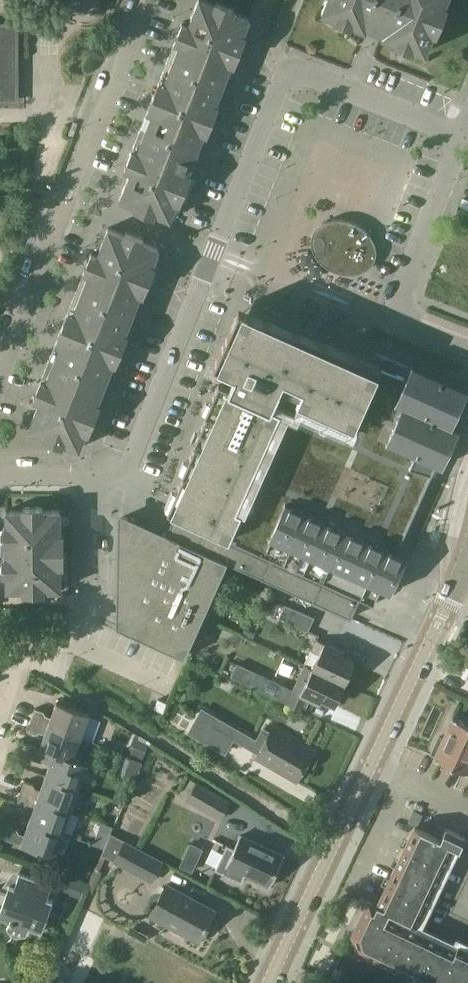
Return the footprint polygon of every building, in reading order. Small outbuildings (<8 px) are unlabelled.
[(154,95),(212,119),(218,104),(216,104),(232,63),(234,64),(245,35),(243,34),(250,17),(234,11),(235,8),(216,1),(215,3),(206,0),(198,0),(188,25),(182,23),(154,95)] [(426,52),(434,31),(436,32),(447,6),(445,5),(446,0),(326,0),(322,11),(337,17),(336,19),(350,25),(351,22),(366,28),(367,24),(384,31),(382,35),(399,41),(398,44),(410,49),(411,46),(426,52)] [(16,66),(16,25),(0,25),(0,99),(16,99),(16,66)] [(207,133),(212,119),(154,95),(125,168),(131,170),(120,198),(136,205),(135,207),(153,215),(154,212),(170,218),(177,201),(179,202),(191,174),(188,173),(204,132),(207,133)] [(365,270),(368,268),(370,266),(372,265),(373,262),(375,260),(376,258),(376,255),(377,253),(376,250),(376,246),(374,242),(372,238),(370,234),(367,231),(363,228),(359,225),(354,222),(350,221),(345,219),(340,219),(336,219),(331,219),(327,220),(323,222),(322,222),(321,223),(320,224),(320,225),(319,227),(320,229),(321,231),(323,230),(327,236),(328,241),(328,245),(327,249),(326,253),(326,257),(327,261),(332,266),(331,269),(339,272),(348,274),(352,274),(357,273),(361,272),(365,270)] [(91,253),(63,325),(121,348),(127,334),(125,333),(141,292),(143,293),(154,265),(152,264),(159,247),(143,241),(144,238),(126,231),(124,233),(109,227),(97,255),(91,253)] [(266,320),(239,307),(214,364),(231,372),(235,373),(229,385),(223,382),(219,380),(205,412),(206,413),(193,442),(195,443),(182,472),(184,473),(167,509),(173,512),(175,513),(166,533),(127,516),(118,511),(118,521),(116,626),(180,655),(184,656),(227,561),(351,617),(360,598),(373,604),(381,588),(391,592),(392,590),(390,590),(405,557),(406,558),(407,556),(397,551),(437,463),(442,466),(443,464),(441,463),(457,428),(458,429),(459,427),(451,423),(466,390),(467,390),(467,389),(412,363),(411,365),(414,366),(409,378),(406,377),(406,378),(380,367),(381,364),(351,350),(350,352),(323,339),(322,341),(295,329),(294,330),(267,318),(266,320)] [(116,363),(121,348),(63,325),(34,397),(40,400),(29,428),(45,434),(44,437),(65,445),(66,442),(79,448),(86,431),(88,432),(100,403),(97,402),(113,362),(116,363)] [(61,564),(63,564),(63,534),(61,534),(60,509),(44,509),(43,506),(23,506),(23,509),(6,509),(6,525),(4,526),(4,573),(7,573),(7,589),(24,589),(24,592),(44,592),(44,589),(61,589),(61,564)] [(267,598),(262,609),(275,614),(280,603),(267,598)] [(315,617),(286,604),(280,618),(308,631),(315,617)] [(319,653),(312,668),(323,673),(345,683),(356,662),(343,656),(345,651),(333,645),(325,641),(324,642),(318,639),(313,650),(319,653)] [(237,663),(230,677),(261,691),(267,678),(237,663)] [(323,673),(312,668),(307,680),(299,677),(293,690),(282,685),(276,698),(305,712),(311,698),(320,703),(322,698),(335,705),(335,704),(345,683),(323,673)] [(95,735),(100,720),(88,716),(89,713),(57,701),(51,717),(45,715),(43,711),(35,708),(31,719),(81,736),(83,730),(95,735)] [(160,715),(164,706),(155,702),(151,711),(160,715)] [(202,710),(190,732),(225,752),(234,736),(212,724),(216,717),(202,710)] [(454,716),(436,757),(467,771),(467,722),(454,716)] [(88,739),(81,736),(31,719),(26,731),(35,734),(39,732),(44,734),(40,747),(80,762),(80,761),(88,739)] [(315,750),(274,727),(257,756),(298,779),(315,750)] [(135,752),(144,756),(148,747),(139,743),(135,752)] [(80,762),(40,747),(37,746),(33,758),(41,761),(45,760),(50,762),(45,775),(79,787),(88,763),(80,761),(80,762)] [(135,782),(142,763),(142,761),(137,759),(120,754),(113,774),(123,778),(135,782)] [(21,793),(71,810),(79,787),(45,775),(40,790),(35,789),(33,784),(25,781),(21,793)] [(197,781),(186,800),(220,820),(231,800),(197,781)] [(63,833),(71,810),(21,793),(16,803),(24,806),(29,804),(34,806),(29,821),(63,833)] [(4,838),(54,856),(63,833),(29,821),(24,834),(19,833),(16,828),(9,826),(4,838)] [(370,957),(365,969),(373,972),(378,961),(389,966),(384,977),(392,981),(397,970),(409,976),(406,982),(415,982),(417,980),(424,982),(467,982),(467,948),(459,944),(457,947),(415,927),(455,845),(461,848),(466,837),(447,828),(442,839),(416,826),(372,916),(364,912),(354,934),(358,951),(370,957)] [(102,854),(103,855),(113,861),(152,882),(164,861),(125,840),(124,840),(111,833),(102,854)] [(247,875),(271,886),(285,855),(242,835),(236,848),(228,845),(217,870),(243,882),(247,875)] [(94,844),(105,848),(107,840),(97,837),(94,844)] [(190,843),(185,854),(197,860),(203,848),(190,843)] [(197,860),(185,854),(179,866),(192,872),(197,860)] [(96,868),(88,884),(86,888),(93,891),(102,871),(96,868)] [(0,889),(0,907),(0,908),(0,916),(9,920),(9,921),(7,927),(14,936),(26,934),(29,927),(41,931),(53,900),(47,898),(52,885),(19,873),(14,886),(9,884),(6,891),(0,889)] [(67,892),(80,898),(84,888),(70,883),(67,892)] [(215,910),(167,885),(151,916),(199,941),(205,929),(207,930),(210,925),(208,924),(215,910)]
